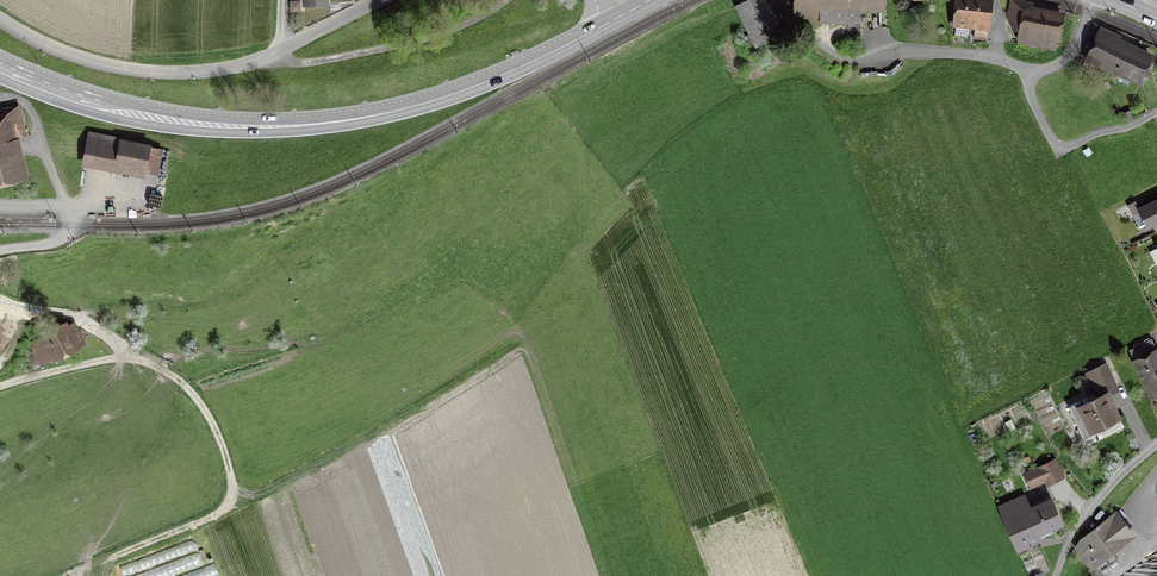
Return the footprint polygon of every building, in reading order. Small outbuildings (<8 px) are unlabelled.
[(738,9),(754,43),(777,33),(762,0),(758,0),(738,9)] [(794,21),(848,22),(848,8),(881,8),(882,0),(795,0),(794,21)] [(976,0),(957,0),(954,24),(988,28),(991,2),(976,0)] [(1063,17),(1011,7),(1005,35),(1058,46),(1063,17)] [(1151,55),(1099,33),(1087,62),(1139,84),(1151,55)] [(0,113),(0,141),(14,138),(23,135),(16,109),(0,113)] [(160,153),(88,137),(82,164),(142,178),(143,172),(155,174),(160,153)] [(0,141),(0,184),(24,178),(14,138),(0,141)] [(1138,213),(1146,228),(1151,226),(1156,234),(1156,233),(1156,203),(1138,213)] [(74,323),(31,343),(40,361),(82,341),(74,323)] [(1134,362),(1151,397),(1156,394),(1156,354),(1156,352),(1134,362)] [(1100,398),(1077,409),(1088,433),(1117,420),(1106,396),(1115,392),(1104,369),(1090,375),(1100,398)] [(1055,462),(1024,476),(1029,487),(1044,480),(1047,487),(1063,480),(1055,462)] [(1023,500),(1000,510),(1015,546),(1060,527),(1049,501),(1027,510),(1023,500)] [(1100,512),(1089,526),(1092,529),(1104,515),(1100,512)] [(1116,516),(1076,547),(1092,567),(1131,536),(1116,516)]
